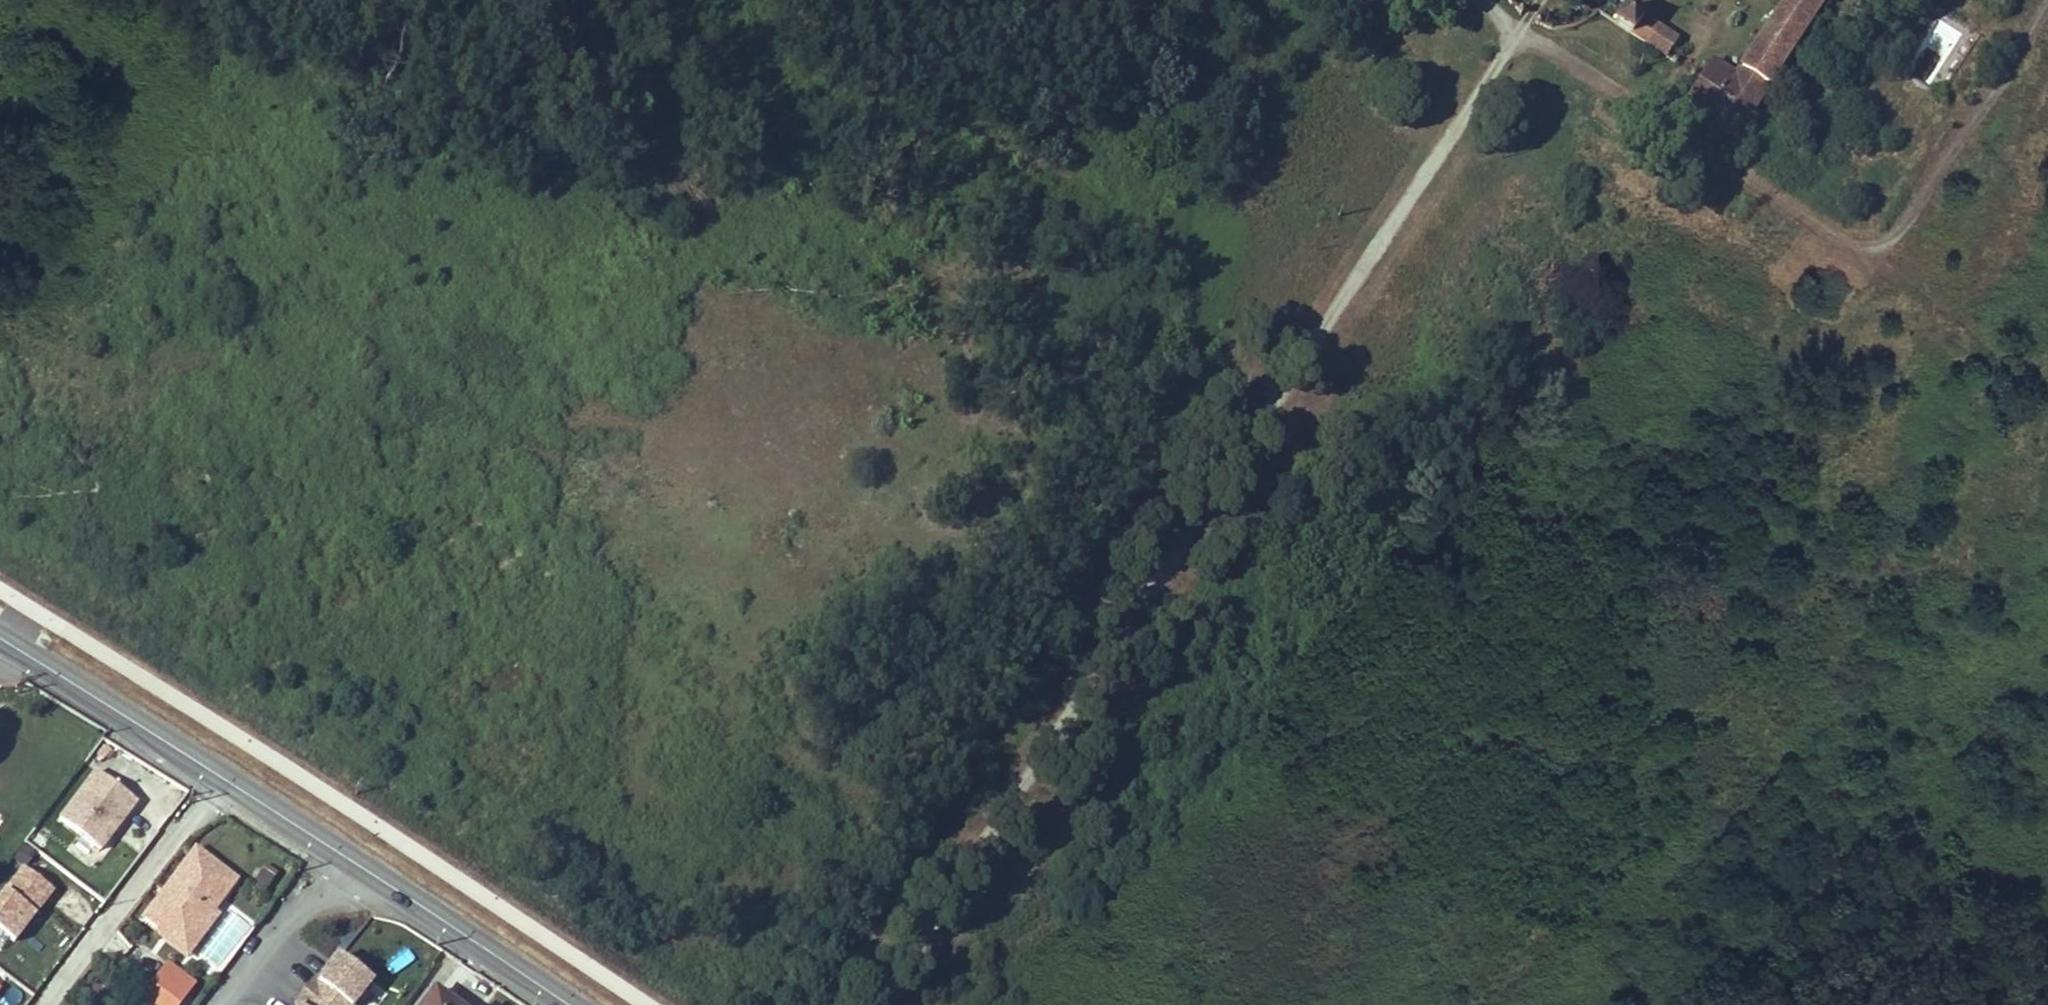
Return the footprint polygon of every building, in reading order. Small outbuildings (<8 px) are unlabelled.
[(1732,78),(1713,66),(1684,110),(1731,141),(1823,0),(1782,0),(1732,78)] [(1674,42),(1625,10),(1613,28),(1662,59),(1674,42)] [(55,821),(76,836),(66,850),(92,869),(140,805),(94,771),(55,821)] [(223,900),(237,881),(196,850),(169,888),(173,891),(165,901),(161,898),(145,920),(161,932),(168,922),(192,940),(213,913),(206,907),(215,894),(223,900)] [(254,883),(270,889),(277,872),(262,865),(254,883)] [(57,891),(22,867),(0,898),(0,939),(16,950),(57,891)] [(169,888),(161,898),(165,901),(173,891),(169,888)] [(168,922),(161,932),(158,936),(186,958),(218,916),(213,913),(192,940),(168,922)] [(338,953),(318,980),(315,977),(305,990),(326,1004),(353,1004),(352,1004),(372,977),(338,953)] [(160,979),(185,996),(193,983),(169,967),(160,979)] [(142,1004),(178,1004),(185,996),(160,979),(142,1004)] [(305,990),(296,1003),(298,1004),(326,1004),(305,990)] [(439,993),(430,1004),(455,1004),(439,993)]
